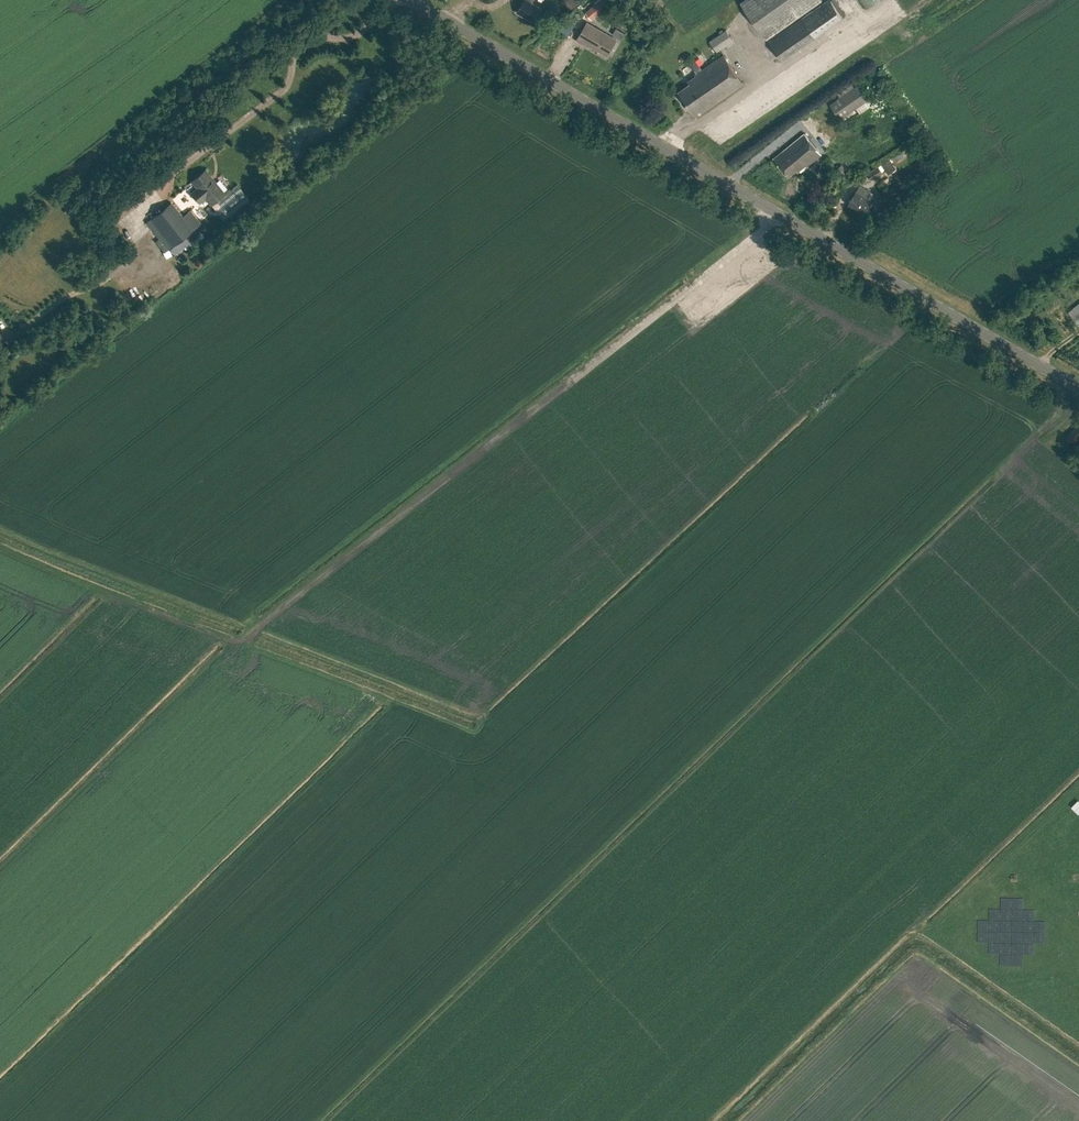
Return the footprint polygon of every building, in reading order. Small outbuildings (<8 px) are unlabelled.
[(533,0),(524,0),(517,12),(534,22),(542,8),(532,2),(533,0)] [(578,0),(564,0),(570,8),(579,2),(578,0)] [(587,13),(593,21),(610,6),(605,0),(603,0),(587,13)] [(741,3),(766,38),(820,0),(744,0),(741,3)] [(815,37),(843,17),(830,0),(828,0),(769,42),(781,59),(814,35),(815,37)] [(865,9),(878,0),(858,0),(865,9)] [(584,45),(585,42),(607,55),(616,40),(587,22),(577,40),(584,45)] [(567,45),(572,33),(565,30),(561,43),(567,45)] [(726,30),(710,41),(717,51),(733,41),(726,30)] [(697,73),(695,74),(696,76),(688,81),(690,84),(679,91),(696,117),(697,116),(744,84),(724,55),(702,70),(696,60),(691,64),(697,73)] [(830,104),(840,119),(867,100),(857,86),(830,104)] [(798,172),(805,166),(806,167),(822,154),(805,133),(774,158),(788,176),(797,170),(798,172)] [(887,175),(895,170),(889,159),(881,164),(887,175)] [(933,176),(941,170),(935,161),(926,167),(933,176)] [(846,171),(841,164),(835,169),(840,176),(846,171)] [(872,180),(883,172),(879,166),(867,173),(867,174),(859,179),(863,185),(871,179),(872,180)] [(206,169),(192,181),(198,188),(191,193),(199,203),(205,198),(211,204),(224,193),(224,192),(206,169)] [(856,191),(849,204),(864,213),(872,200),(867,198),(871,192),(860,186),(856,191)] [(200,224),(189,210),(182,216),(171,202),(151,217),(146,221),(167,249),(172,245),(193,229),(200,224)] [(1058,403),(1065,393),(1060,390),(1054,400),(1058,403)] [(1071,444),(1078,436),(1078,429),(1077,427),(1066,438),(1071,444)] [(989,909),(989,920),(978,920),(977,943),(989,943),(988,954),(1000,954),(1000,966),(1022,966),(1022,955),(1034,955),(1034,943),(1045,944),(1046,921),(1034,921),(1034,909),(1023,909),(1023,898),(1001,898),(1000,909),(989,909)]
